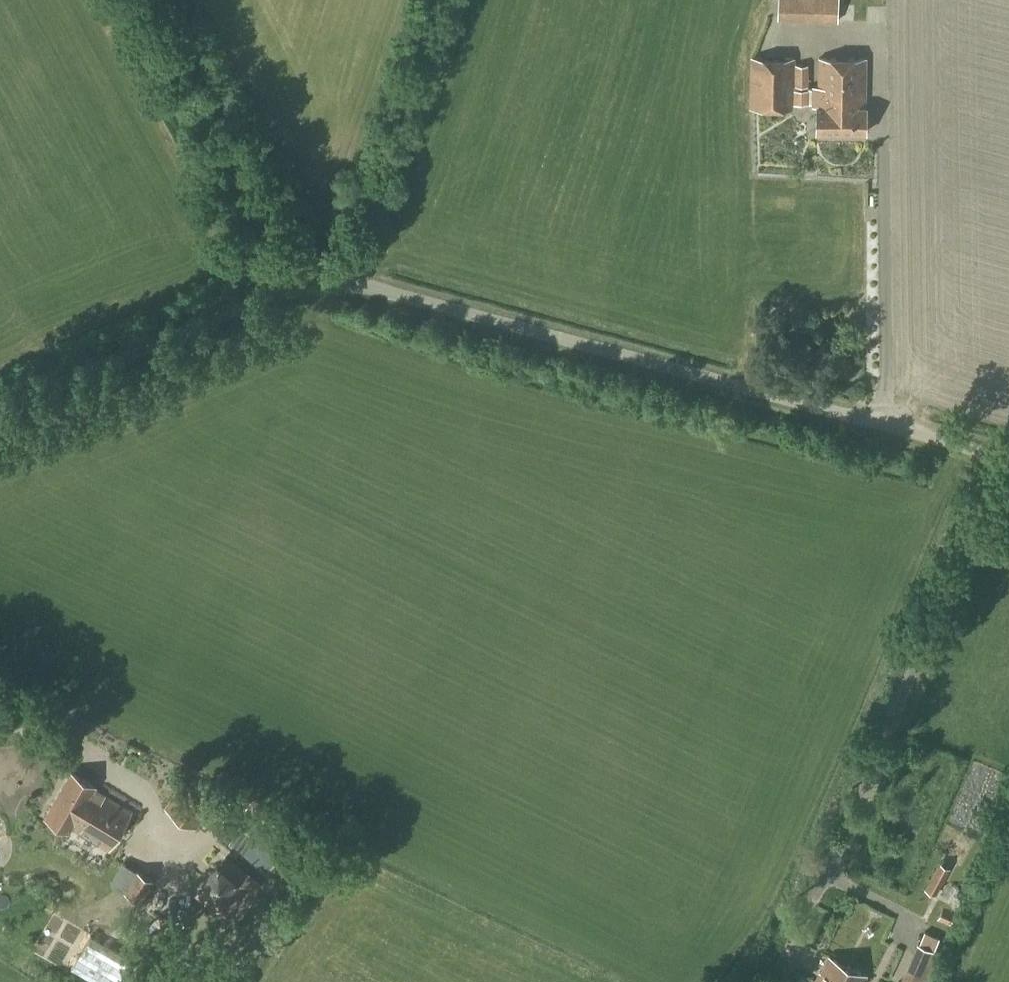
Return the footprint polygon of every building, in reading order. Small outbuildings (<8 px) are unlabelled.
[(839,0),(778,0),(777,20),(838,22),(839,0)] [(793,110),(795,58),(750,57),(749,109),(793,110)] [(866,107),(866,58),(817,57),(817,91),(811,91),(811,107),(816,107),(816,133),(866,133),(866,107)] [(96,787),(70,772),(43,818),(69,833),(70,830),(108,853),(132,813),(107,798),(109,795),(96,787)] [(970,868),(979,846),(959,839),(950,860),(970,868)] [(937,897),(952,869),(938,862),(924,890),(937,897)] [(142,903),(155,880),(135,869),(122,892),(142,903)] [(950,927),(950,926),(955,914),(944,909),(938,921),(950,927)] [(942,955),(916,944),(900,981),(931,981),(942,955)] [(828,957),(819,976),(818,976),(815,981),(863,981),(866,976),(828,957)]
